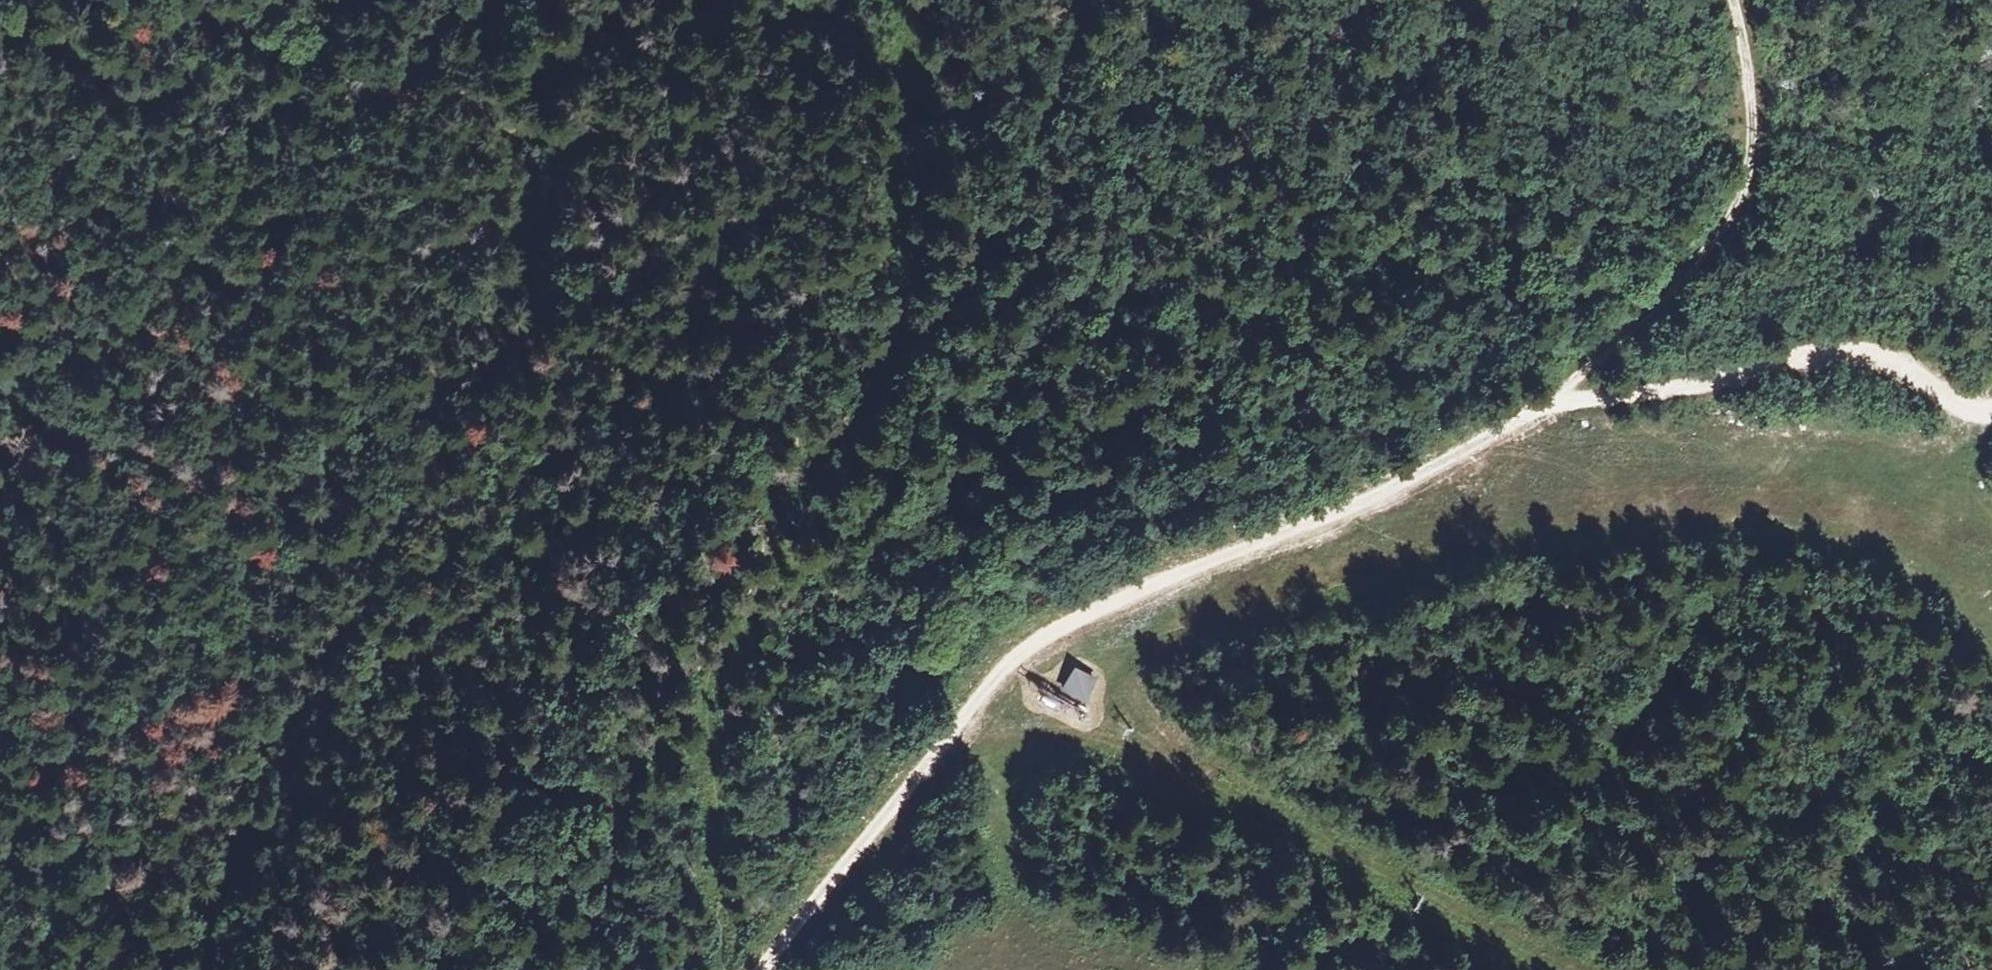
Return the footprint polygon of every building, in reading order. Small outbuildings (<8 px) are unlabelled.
[(1080,705),(1084,697),(1093,683),(1072,670),(1061,693),(1073,700),(1080,705)]
